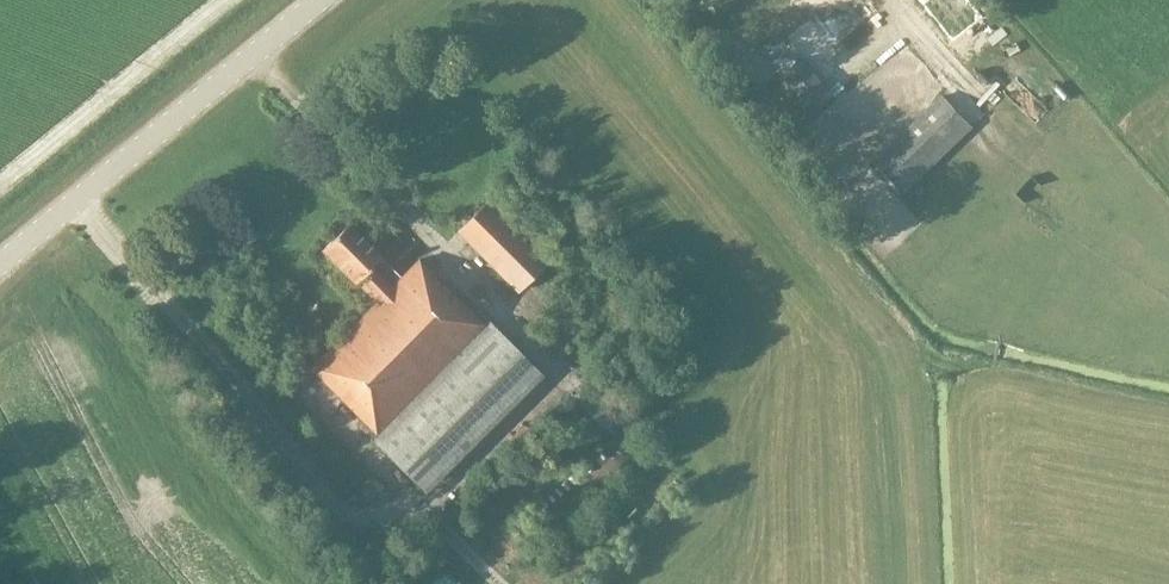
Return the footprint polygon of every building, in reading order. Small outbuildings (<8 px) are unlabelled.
[(835,46),(877,10),(868,0),(796,0),(835,46)] [(914,3),(945,39),(976,15),(963,0),(911,0),(914,3)] [(801,61),(779,79),(808,115),(831,97),(801,61)] [(874,162),(903,192),(971,126),(942,96),(874,162)] [(1041,191),(1048,169),(1036,165),(1028,187),(1041,191)] [(487,202),(457,231),(516,291),(546,262),(487,202)] [(377,301),(310,368),(378,436),(373,441),(414,482),(532,365),(491,324),(486,328),(418,260),(400,278),(380,259),(381,257),(348,224),(322,250),(355,284),(357,281),(377,301)] [(432,583),(452,583),(460,575),(450,565),(432,583)]
